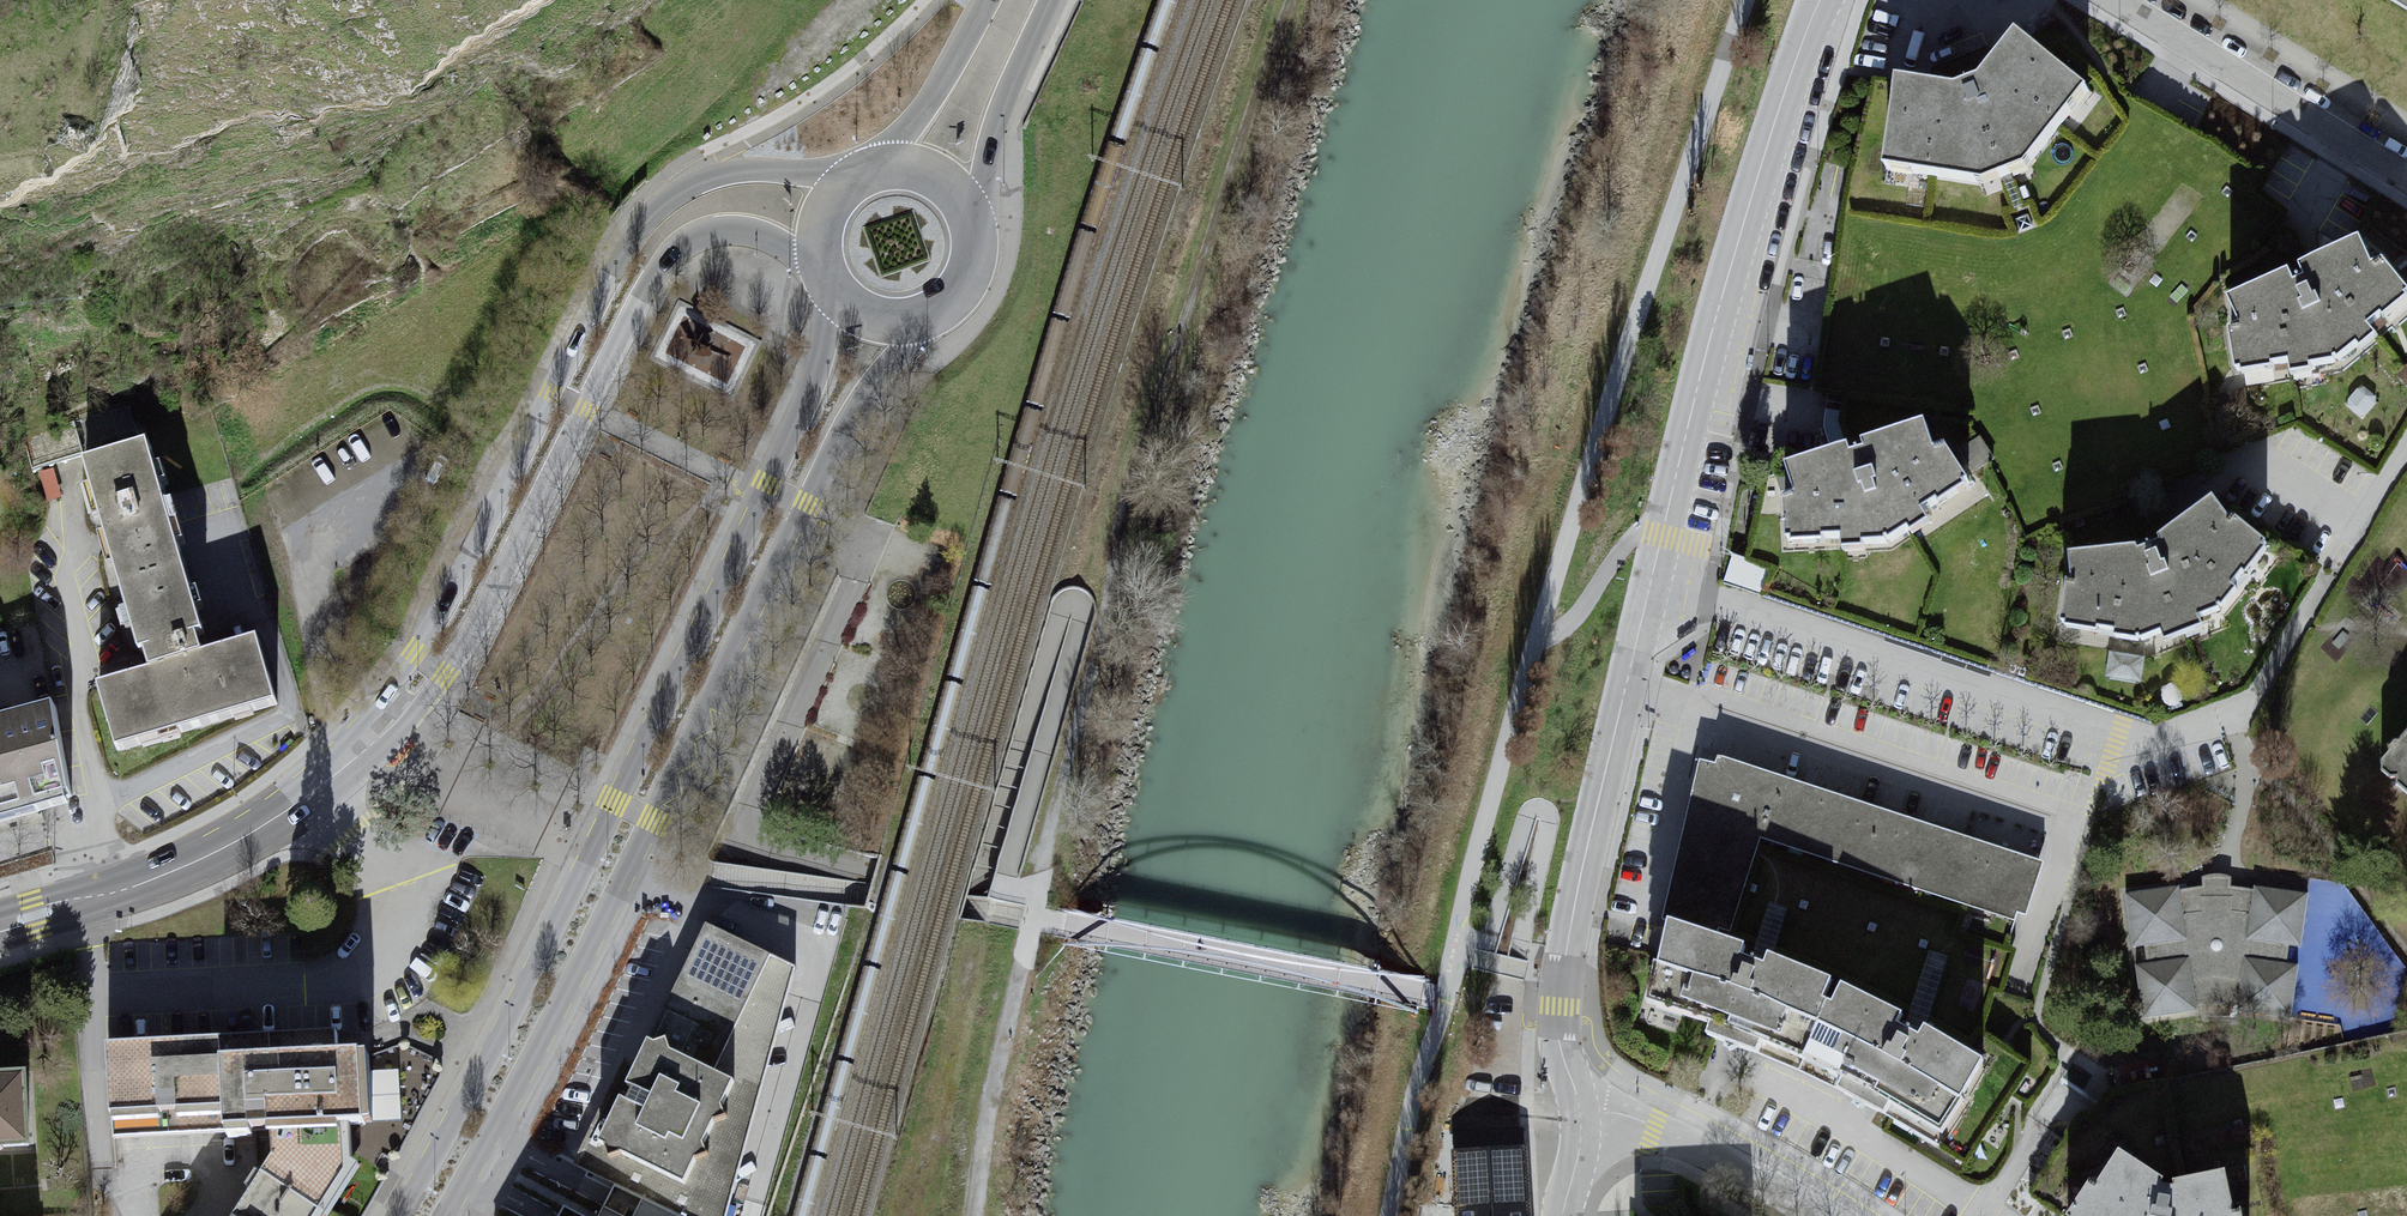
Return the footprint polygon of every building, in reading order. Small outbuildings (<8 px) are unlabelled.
[(2406,23),(2406,0),(2367,0),(2406,23)] [(1964,100),(1904,91),(1891,176),(1990,190),(2030,173),(2091,96),(2023,43),(1985,90),(1964,100)] [(2294,275),(2232,303),(2248,339),(2237,342),(2244,378),(2343,366),(2406,305),(2406,294),(2388,269),(2378,275),(2366,244),(2294,275)] [(725,363),(730,330),(709,327),(704,360),(725,363)] [(1829,458),(1768,478),(1776,512),(1763,513),(1771,555),(1835,560),(1900,545),(1975,495),(1927,430),(1844,453),(1846,461),(1832,465),(1829,458)] [(143,452),(85,468),(145,678),(104,689),(123,753),(280,708),(262,645),(203,662),(143,452)] [(2266,554),(2219,506),(2168,543),(2167,548),(2078,559),(2067,624),(2164,646),(2202,633),(2204,621),(2225,611),(2249,577),(2266,554)] [(58,821),(84,814),(58,713),(31,720),(0,728),(0,836),(58,821)] [(2369,771),(2406,805),(2406,729),(2369,771)] [(2040,872),(1715,763),(1711,771),(1696,767),(1661,925),(1727,946),(1761,846),(2012,931),(2013,922),(2023,922),(2040,872)] [(2182,896),(2125,903),(2134,956),(2146,954),(2148,970),(2137,971),(2143,1027),(2199,1022),(2199,1010),(2239,1010),(2239,1022),(2297,1030),(2301,973),(2288,971),(2289,954),(2303,954),(2308,900),(2258,895),(2253,899),(2235,894),(2233,884),(2205,883),(2202,893),(2182,896)] [(576,1161),(617,1186),(674,1215),(732,1215),(795,968),(708,925),(576,1161)] [(1751,961),(1676,934),(1648,1009),(1718,1035),(1712,1050),(1763,1069),(1769,1054),(1810,1072),(1844,996),(1779,972),(1776,980),(1748,970),(1751,961)] [(1910,1030),(1844,996),(1810,1072),(1855,1092),(1848,1107),(1900,1134),(1905,1123),(1958,1150),(1997,1075),(1938,1044),(1932,1056),(1904,1042),(1910,1030)] [(341,1040),(111,1051),(115,1136),(231,1131),(232,1142),(277,1141),(358,1137),(372,1136),(368,1057),(343,1058),(341,1040)] [(0,1080),(0,1157),(37,1155),(32,1078),(0,1080)] [(2114,1152),(2072,1129),(2027,1198),(2059,1215),(2235,1215),(2225,1172),(2165,1184),(2114,1152)] [(242,1215),(336,1215),(360,1180),(358,1137),(277,1141),(277,1166),(242,1215)] [(1518,1151),(1448,1157),(1453,1215),(1522,1215),(1518,1151)] [(617,1186),(610,1199),(601,1215),(674,1215),(617,1186)]
